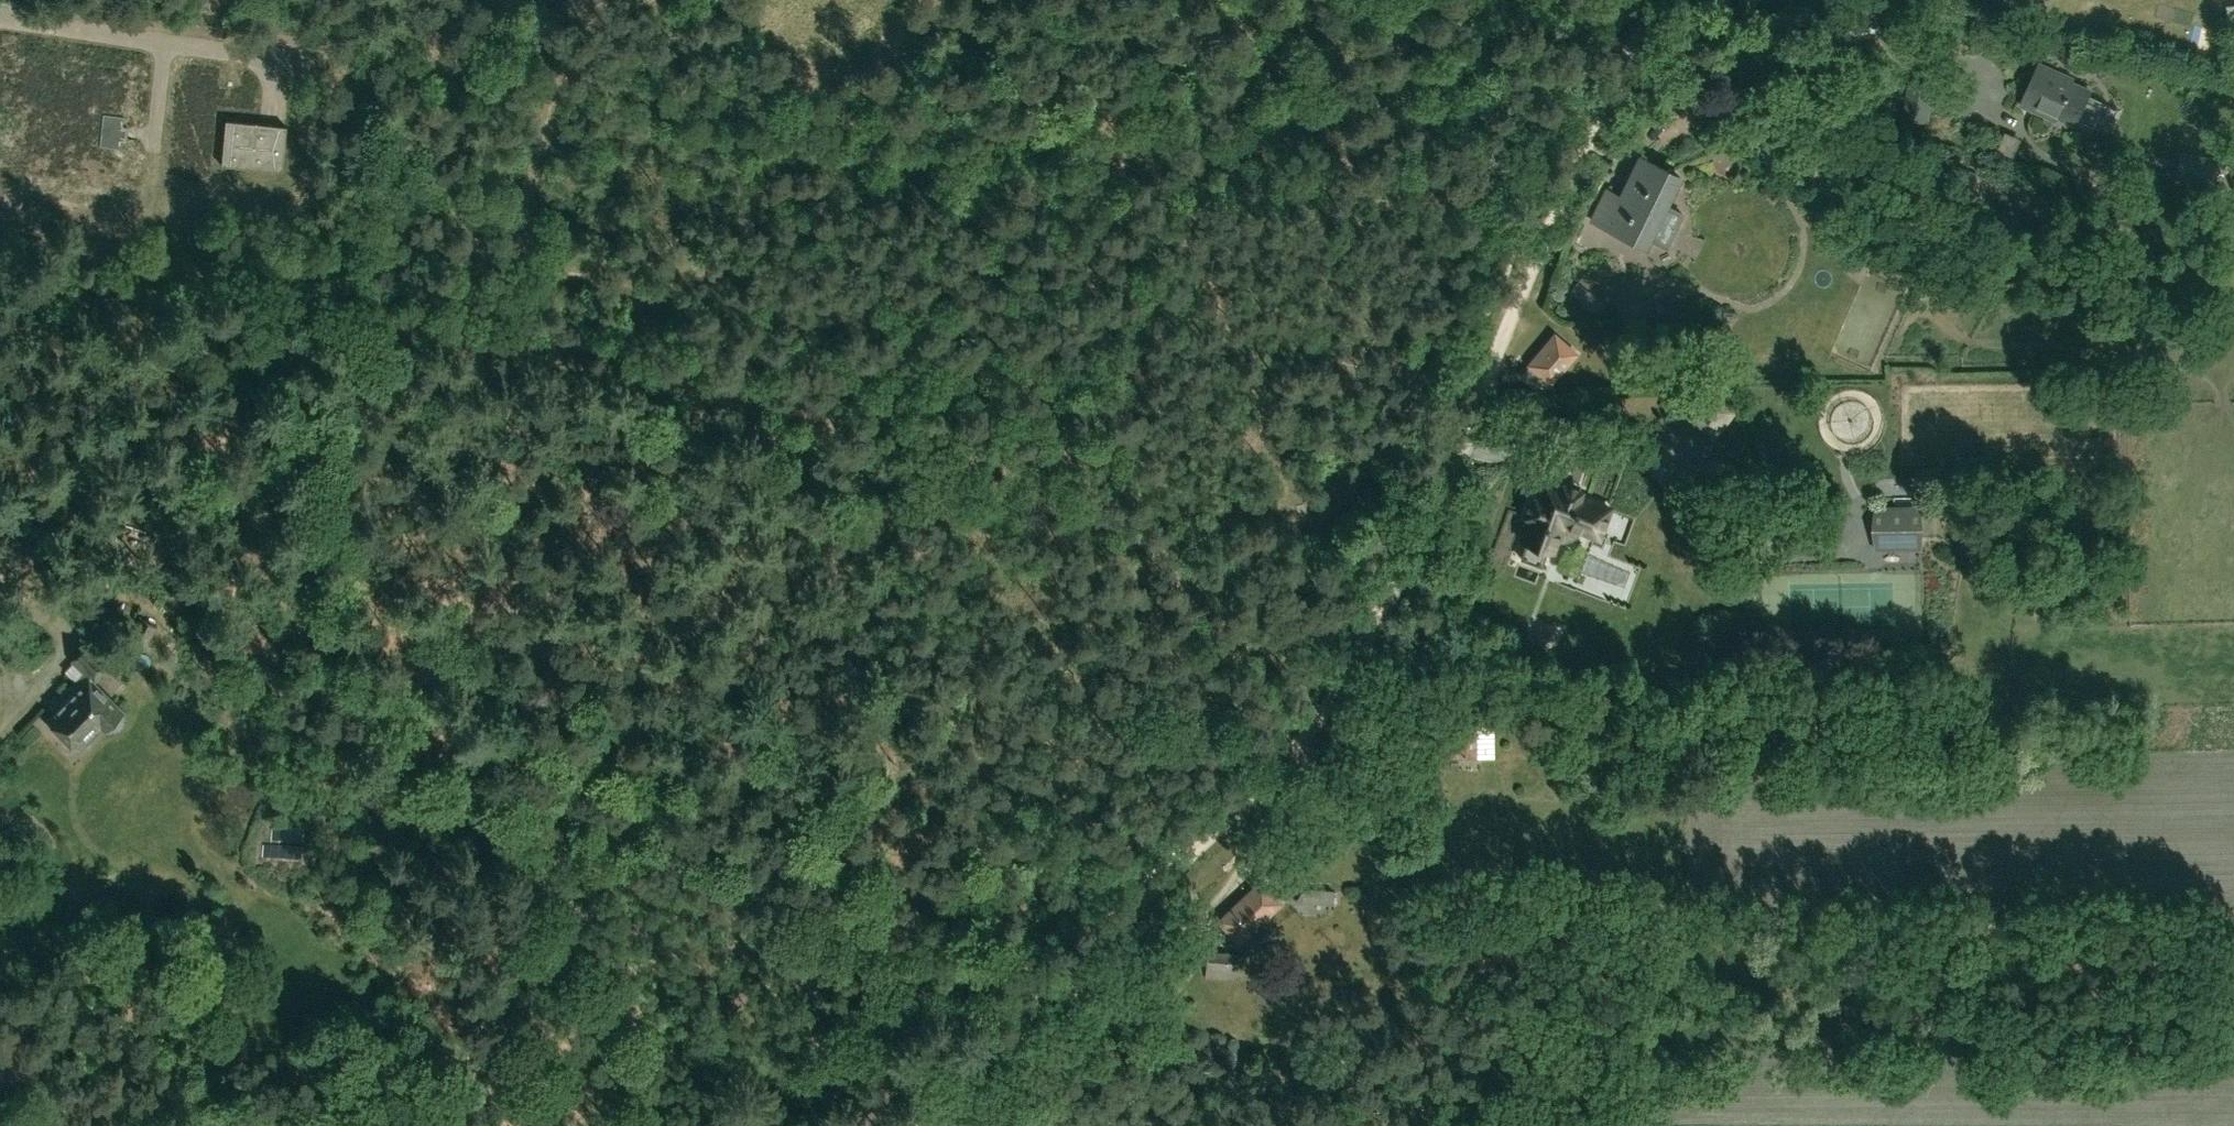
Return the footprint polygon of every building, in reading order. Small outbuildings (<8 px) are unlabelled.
[(2105,102),(2091,96),(2092,92),(2060,77),(2062,73),(2042,63),(2025,99),(2078,123),(2079,120),(2094,127),(2105,102)] [(1903,118),(1930,122),(1936,85),(1909,80),(1903,118)] [(121,150),(124,117),(102,115),(99,148),(121,150)] [(282,171),(286,126),(225,120),(220,166),(282,171)] [(2182,151),(2176,182),(2214,189),(2215,187),(2220,158),(2182,151)] [(1678,175),(1675,169),(1674,168),(1672,168),(1671,167),(1670,167),(1666,169),(1640,156),(1621,196),(1607,190),(1592,220),(1644,246),(1649,236),(1665,245),(1682,213),(1665,204),(1670,194),(1674,195),(1681,177),(1678,175)] [(1555,336),(1520,376),(1533,387),(1552,386),(1552,380),(1575,353),(1555,336)] [(1714,437),(1731,413),(1726,394),(1708,393),(1689,418),(1714,437)] [(1858,448),(1876,439),(1869,427),(1851,437),(1858,448)] [(1552,551),(1561,526),(1568,524),(1598,535),(1609,506),(1580,495),(1582,490),(1562,483),(1560,488),(1544,482),(1538,498),(1533,496),(1526,516),(1531,518),(1522,540),(1527,542),(1521,558),(1541,565),(1547,549),(1552,551)] [(1875,550),(1922,550),(1921,505),(1874,506),(1875,550)] [(1594,604),(1639,617),(1649,584),(1623,576),(1626,566),(1607,561),(1594,604)] [(123,726),(124,721),(124,716),(122,712),(91,681),(109,663),(87,641),(69,659),(72,663),(65,670),(74,680),(51,702),(58,709),(46,720),(76,749),(100,725),(105,729),(109,731),(114,731),(119,729),(123,726)] [(1436,754),(1473,754),(1473,729),(1436,729),(1436,754)] [(1275,910),(1283,902),(1260,879),(1253,886),(1254,887),(1219,919),(1238,940),(1247,932),(1253,936),(1259,937),(1268,929),(1269,923),(1264,917),(1273,908),(1275,910)] [(1333,905),(1333,890),(1307,889),(1303,890),(1299,894),(1296,898),(1295,903),(1333,905)] [(1236,979),(1238,952),(1205,951),(1204,977),(1236,979)]
